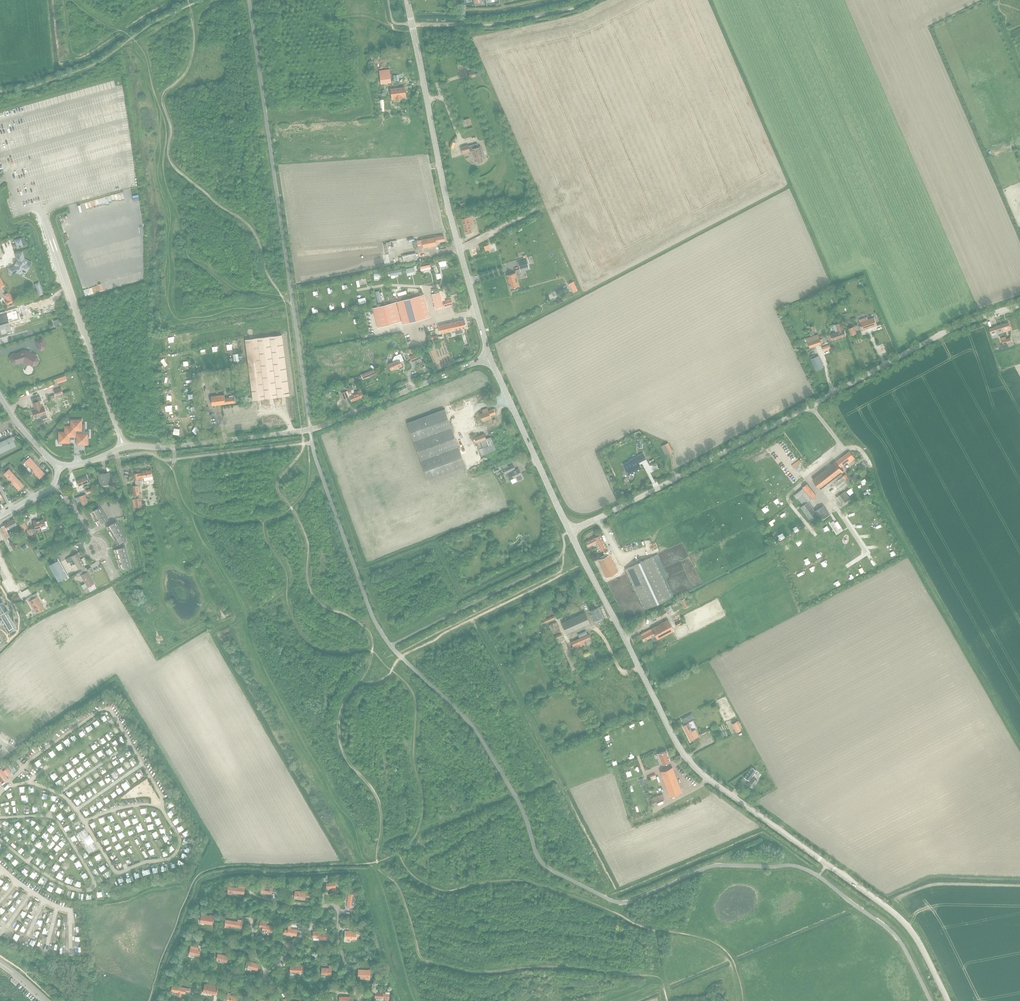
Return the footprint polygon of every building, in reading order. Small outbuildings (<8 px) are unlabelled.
[(463,65),(458,64),(458,67),(460,77),(486,74),(484,71),(470,68),(463,65)] [(380,70),(382,83),(392,82),(390,69),(380,70)] [(405,87),(392,89),(393,97),(396,96),(397,98),(402,98),(402,96),(406,95),(405,87)] [(477,143),(473,144),(468,146),(468,145),(461,147),(463,153),(470,151),(469,150),(472,149),(475,158),(477,157),(478,163),(483,161),(481,156),(483,156),(480,146),(478,147),(477,143)] [(470,232),(469,225),(473,224),(471,216),(461,219),(465,233),(470,232)] [(445,241),(444,235),(413,241),(414,249),(436,245),(436,242),(445,241)] [(15,240),(17,247),(26,245),(24,237),(15,240)] [(15,271),(20,273),(22,270),(26,272),(29,266),(25,264),(27,260),(22,258),(23,256),(22,253),(20,252),(17,253),(16,255),(17,258),(19,259),(17,261),(16,261),(14,265),(15,265),(14,267),(13,267),(9,268),(8,269),(9,273),(11,273),(14,273),(15,271)] [(402,256),(404,262),(417,259),(416,253),(402,256)] [(528,266),(526,259),(518,261),(520,268),(528,266)] [(515,273),(507,275),(510,288),(519,286),(515,273)] [(453,305),(451,298),(445,300),(444,293),(445,293),(444,290),(439,291),(440,292),(432,294),(436,309),(453,305)] [(378,328),(402,321),(403,324),(430,316),(424,294),(373,308),(378,328)] [(0,314),(0,332),(5,331),(5,330),(9,329),(5,318),(6,318),(4,313),(0,314)] [(860,320),(863,331),(877,326),(874,318),(868,320),(867,317),(860,320)] [(464,319),(438,325),(440,333),(466,327),(464,319)] [(830,340),(846,335),(844,329),(844,330),(841,322),(836,324),(838,331),(829,335),(830,340)] [(1011,330),(1009,322),(1002,324),(1004,332),(1011,330)] [(997,331),(998,334),(1004,332),(1002,324),(989,328),(991,333),(997,331)] [(289,395),(281,332),(245,336),(253,400),(289,395)] [(810,347),(822,343),(818,334),(807,338),(810,347)] [(45,346),(42,339),(41,339),(37,340),(36,341),(39,348),(40,349),(44,348),(45,346)] [(32,365),(36,364),(38,360),(37,356),(33,354),(31,355),(30,353),(24,350),(21,351),(19,355),(15,353),(12,355),(10,358),(11,362),(15,364),(19,363),(20,359),(25,362),(28,361),(29,363),(32,365)] [(419,352),(410,356),(412,361),(421,358),(419,352)] [(400,361),(403,360),(401,354),(396,356),(398,360),(389,363),(391,370),(402,366),(400,361)] [(816,370),(823,367),(818,356),(811,359),(816,370)] [(363,378),(363,379),(377,373),(375,368),(361,374),(361,375),(356,377),(357,380),(363,378)] [(351,401),(364,396),(361,389),(351,393),(352,395),(349,396),(351,401)] [(212,405),(235,402),(234,397),(233,397),(233,395),(229,396),(229,397),(225,398),(225,395),(211,396),(212,405)] [(41,407),(39,400),(33,402),(35,409),(32,410),(35,417),(46,414),(43,406),(41,407)] [(490,415),(496,414),(494,409),(489,411),(487,408),(482,410),(483,413),(480,414),(483,421),(491,418),(490,415)] [(445,409),(407,423),(428,480),(465,466),(445,409)] [(74,436),(78,435),(78,444),(87,444),(87,437),(89,437),(89,431),(85,431),(85,423),(81,423),(81,420),(72,420),(72,426),(68,426),(68,429),(66,429),(66,432),(60,432),(60,439),(62,439),(62,442),(69,442),(69,439),(74,439),(74,436)] [(475,437),(477,442),(481,455),(497,450),(492,437),(486,439),(484,434),(475,437)] [(6,439),(11,447),(15,445),(11,437),(6,439)] [(11,447),(6,439),(2,441),(6,449),(11,447)] [(671,452),(666,442),(659,446),(664,454),(666,453),(666,454),(671,452)] [(820,489),(843,471),(840,467),(847,461),(849,463),(855,459),(849,451),(812,479),(820,489)] [(623,464),(628,475),(642,468),(639,462),(646,458),(643,453),(629,460),(630,461),(623,464)] [(24,462),(32,470),(37,465),(30,457),(24,462)] [(793,467),(801,462),(799,459),(791,465),(793,467)] [(513,469),(515,469),(513,464),(508,466),(506,463),(501,465),(504,473),(506,473),(509,481),(516,478),(517,481),(523,478),(519,468),(514,471),(513,469)] [(37,465),(32,470),(39,478),(44,473),(37,465)] [(11,482),(16,477),(9,469),(3,474),(11,482)] [(144,477),(153,476),(152,470),(147,471),(147,470),(143,470),(143,472),(138,473),(134,474),(135,480),(139,479),(144,478),(144,477)] [(101,485),(112,483),(109,472),(98,474),(101,485)] [(80,485),(89,482),(87,476),(76,480),(79,487),(80,486),(80,485)] [(23,485),(16,477),(11,482),(18,490),(23,485)] [(803,505),(811,498),(816,495),(807,483),(802,487),(803,487),(793,494),(797,499),(798,498),(803,505)] [(844,491),(840,495),(836,497),(842,504),(850,498),(844,491)] [(80,496),(83,505),(89,503),(85,494),(80,496)] [(134,508),(138,507),(142,506),(141,497),(136,498),(133,499),(134,508)] [(822,520),(830,514),(824,505),(815,511),(809,501),(801,506),(809,519),(810,518),(814,524),(821,519),(822,520)] [(94,516),(103,512),(100,507),(91,512),(94,516)] [(96,521),(105,516),(103,512),(94,516),(96,521)] [(105,516),(96,521),(99,526),(108,521),(105,516)] [(7,537),(10,536),(6,530),(17,524),(14,519),(3,525),(4,525),(1,527),(7,537)] [(33,521),(35,528),(31,529),(31,528),(29,529),(30,533),(32,532),(33,534),(36,532),(35,529),(41,527),(42,531),(48,529),(46,521),(45,522),(44,519),(37,521),(37,520),(33,521)] [(840,530),(834,520),(830,522),(837,533),(840,530)] [(107,526),(110,531),(119,526),(116,521),(107,526)] [(112,536),(121,531),(119,526),(110,531),(112,536)] [(112,536),(115,540),(124,535),(121,531),(112,536)] [(585,541),(588,547),(596,543),(600,551),(606,548),(600,534),(585,541)] [(124,535),(115,540),(117,545),(126,540),(124,535)] [(76,562),(81,559),(78,553),(66,559),(68,563),(74,559),(76,562)] [(598,559),(606,577),(618,572),(610,554),(598,559)] [(645,610),(671,598),(663,578),(667,576),(657,554),(625,569),(645,610)] [(81,559),(76,562),(79,569),(85,566),(81,559)] [(59,580),(67,575),(59,560),(50,564),(59,580)] [(82,575),(87,586),(88,587),(95,583),(88,571),(85,573),(83,570),(78,573),(79,576),(82,575)] [(35,593),(27,598),(36,613),(44,608),(35,593)] [(684,608),(689,605),(685,597),(679,600),(684,608)] [(3,624),(8,633),(16,628),(7,613),(3,607),(5,606),(4,603),(2,604),(0,601),(0,619),(3,624)] [(595,620),(603,617),(598,607),(590,610),(592,614),(591,614),(592,617),(593,616),(595,620)] [(658,619),(667,614),(664,609),(661,610),(662,612),(656,615),(658,619)] [(561,622),(566,634),(590,623),(585,612),(561,622)] [(540,621),(541,624),(554,618),(553,615),(540,621)] [(643,641),(647,640),(655,636),(657,640),(674,631),(668,620),(641,634),(641,636),(643,641)] [(563,636),(561,633),(556,635),(557,639),(552,641),(553,644),(565,640),(563,636)] [(591,638),(589,633),(571,641),(573,646),(572,646),(574,652),(578,650),(577,648),(585,644),(584,641),(591,638)] [(690,740),(699,736),(695,729),(692,731),(688,723),(691,722),(690,719),(686,721),(687,724),(683,725),(690,740)] [(736,721),(732,723),(736,732),(741,730),(736,721)] [(670,761),(666,750),(658,753),(662,764),(670,761)] [(4,771),(7,775),(12,772),(9,767),(4,771)] [(660,771),(670,796),(682,792),(673,767),(660,771)] [(744,777),(749,781),(752,777),(756,770),(752,767),(744,777)] [(752,788),(757,781),(752,777),(749,781),(747,784),(752,788)] [(651,798),(652,803),(665,798),(663,794),(651,798)] [(85,828),(77,832),(84,843),(86,841),(87,843),(88,844),(86,846),(90,853),(97,848),(93,841),(91,842),(90,841),(89,839),(91,838),(85,828)] [(334,894),(339,892),(338,889),(337,890),(336,887),(336,881),(326,882),(327,888),(332,888),(334,894)] [(272,893),(273,887),(266,886),(267,885),(262,884),(261,892),(272,893)] [(244,893),(245,886),(238,885),(238,887),(228,886),(227,893),(232,894),(232,892),(244,893)] [(309,897),(310,893),(300,892),(300,891),(295,890),(294,898),(305,899),(306,896),(309,897)] [(348,893),(347,907),(353,907),(354,907),(355,905),(356,896),(354,896),(354,894),(348,893)] [(201,913),(200,922),(213,924),(214,915),(209,914),(209,915),(201,913)] [(241,927),(242,920),(238,919),(238,921),(225,919),(224,927),(229,927),(230,925),(241,927)] [(267,933),(267,931),(272,932),(273,926),(268,925),(267,925),(267,921),(260,920),(259,926),(263,926),(262,932),(263,933),(266,934),(267,933)] [(296,935),(297,929),(291,928),(291,926),(292,924),(289,924),(288,930),(285,929),(284,934),(288,934),(296,935)] [(313,930),(313,937),(319,937),(319,939),(327,939),(328,931),(313,930)] [(356,939),(357,932),(350,932),(350,931),(345,930),(345,938),(356,939)] [(199,956),(200,950),(193,948),(194,946),(191,946),(189,954),(195,955),(199,956)] [(227,962),(228,955),(218,953),(217,960),(219,960),(219,961),(220,961),(220,960),(227,962)] [(258,970),(259,963),(249,961),(249,962),(247,961),(246,967),(258,970)] [(291,964),(290,970),(295,970),(295,972),(303,972),(304,966),(304,965),(291,964)] [(322,967),(321,974),(332,974),(332,965),(329,964),(329,967),(322,967)] [(358,969),(358,976),(360,976),(360,978),(368,978),(368,976),(370,976),(370,970),(358,969)] [(205,984),(203,992),(216,994),(217,986),(205,984)] [(190,988),(172,985),(171,991),(178,992),(177,995),(181,996),(182,992),(183,992),(184,993),(185,993),(186,991),(190,992),(190,988)] [(375,990),(375,997),(380,998),(380,997),(383,997),(385,997),(385,1000),(389,1000),(389,997),(390,994),(385,994),(385,993),(383,993),(383,991),(375,990)]
